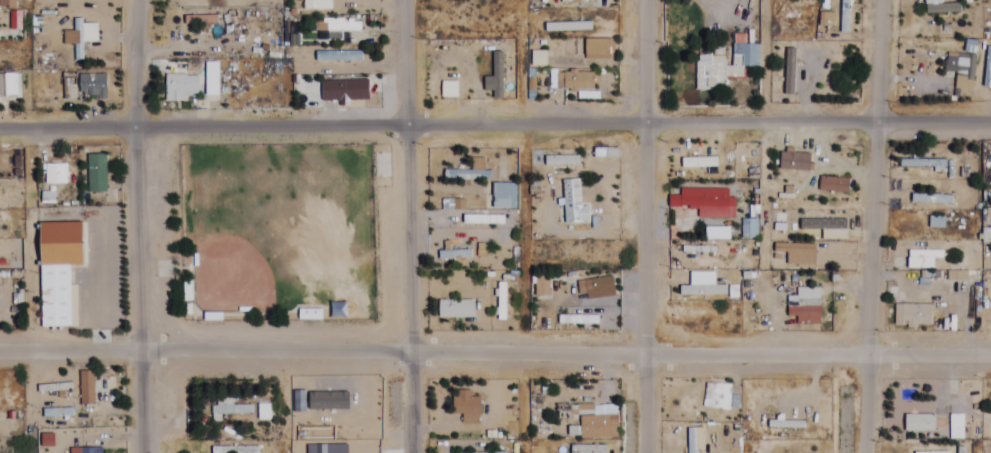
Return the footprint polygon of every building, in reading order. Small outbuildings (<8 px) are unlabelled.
[(15,9),(15,0),(0,0),(0,9),(15,9)] [(925,14),(961,14),(961,4),(940,4),(940,0),(925,0),(925,14)] [(317,40),(341,39),(341,32),(360,31),(359,21),(316,23),(317,40)] [(74,60),(83,60),(83,42),(97,42),(97,22),(74,22),(74,60)] [(591,22),(545,22),(545,31),(591,31),(591,22)] [(585,59),(613,59),(613,39),(585,39),(585,59)] [(695,90),(724,90),(724,78),(743,78),(743,67),(759,67),(759,44),(731,43),(731,55),(696,54),(695,90)] [(361,51),(315,51),(315,62),(361,62),(361,51)] [(545,66),(545,51),(531,51),(531,66),(545,66)] [(975,90),(975,54),(948,54),(948,63),(956,63),(956,90),(975,90)] [(593,72),(555,72),(555,89),(593,89),(593,72)] [(17,95),(17,75),(0,75),(0,95),(17,95)] [(105,75),(78,75),(78,97),(105,97),(105,75)] [(187,95),(187,75),(165,75),(165,95),(187,95)] [(349,105),(349,102),(364,102),(363,80),(321,81),(321,106),(349,105)] [(464,100),(464,81),(425,81),(425,100),(464,100)] [(618,158),(618,148),(594,148),(594,158),(618,158)] [(809,154),(780,154),(780,170),(809,171),(809,154)] [(87,193),(105,193),(105,155),(87,155),(87,193)] [(579,166),(579,156),(545,156),(545,166),(579,166)] [(682,168),(716,168),(716,158),(682,158),(682,168)] [(899,169),(945,169),(945,160),(899,160),(899,169)] [(67,185),(67,165),(45,165),(45,185),(67,185)] [(483,170),(445,170),(445,180),(483,180),(483,170)] [(847,193),(848,179),(819,178),(819,193),(847,193)] [(580,205),(580,180),(563,180),(563,205),(580,205)] [(492,209),(516,209),(516,184),(492,184),(492,209)] [(727,198),(704,198),(704,192),(697,192),(697,196),(688,196),(688,194),(669,194),(669,208),(680,208),(680,218),(727,218),(727,198)] [(442,211),(464,211),(464,200),(442,200),(442,211)] [(489,215),(449,215),(449,224),(489,224),(489,215)] [(757,239),(756,219),(747,220),(747,239),(757,239)] [(69,327),(69,266),(81,266),(81,224),(39,224),(39,327),(69,327)] [(815,244),(773,244),(773,266),(815,266),(815,244)] [(470,251),(438,251),(438,260),(470,260),(470,251)] [(549,277),(533,277),(533,297),(549,297),(549,277)] [(585,278),(585,299),(614,299),(614,278),(585,278)] [(680,295),(726,295),(726,286),(680,286),(680,295)] [(796,325),(820,325),(820,289),(797,289),(797,304),(787,304),(787,318),(796,318),(796,325)] [(473,319),(473,300),(437,300),(437,319),(473,319)] [(930,305),(894,305),(894,328),(930,328),(930,305)] [(93,372),(79,372),(79,405),(93,405),(93,372)] [(730,385),(705,385),(705,410),(730,410),(730,385)] [(471,391),(453,391),(453,415),(462,415),(462,424),(479,424),(479,397),(471,397),(471,391)] [(232,405),(232,399),(212,399),(212,422),(220,422),(220,415),(251,415),(251,405),(232,405)] [(570,405),(558,406),(559,420),(571,419),(570,405)] [(617,438),(617,406),(579,406),(579,438),(617,438)] [(905,432),(934,432),(934,416),(905,416),(905,432)] [(950,439),(964,439),(964,416),(950,416),(950,439)]
